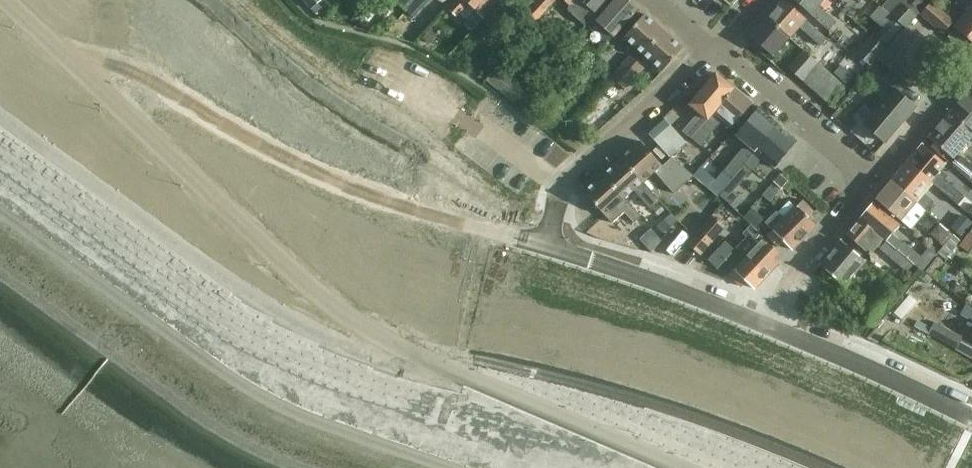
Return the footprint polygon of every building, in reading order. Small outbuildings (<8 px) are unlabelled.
[(306,3),(312,11),(324,0),(309,0),(306,3)] [(396,1),(407,10),(414,3),(413,3),(416,0),(397,0),(396,1)] [(407,10),(414,18),(431,0),(416,0),(414,3),(407,10)] [(450,8),(458,16),(469,5),(476,11),(484,18),(501,0),(458,0),(450,8)] [(554,0),(535,0),(522,15),(533,24),(554,0)] [(570,5),(568,6),(569,11),(585,24),(588,20),(606,0),(564,0),(570,5)] [(629,0),(613,0),(596,20),(613,36),(638,8),(629,0)] [(766,18),(788,38),(788,37),(789,38),(799,27),(820,45),(826,38),(805,19),(806,19),(785,0),(782,0),(766,18)] [(829,30),(836,22),(817,6),(823,0),(795,0),(829,30)] [(918,9),(925,0),(907,0),(918,9)] [(932,0),(920,13),(943,33),(954,20),(932,0)] [(890,14),(893,16),(903,26),(904,27),(915,15),(901,2),(890,14)] [(880,25),(889,14),(877,3),(868,14),(880,25)] [(971,42),(971,7),(955,27),(971,42)] [(643,54),(664,30),(645,13),(623,37),(643,54)] [(886,45),(903,26),(893,16),(875,35),(886,45)] [(751,36),(747,41),(761,54),(761,53),(765,49),(772,55),(788,38),(766,18),(752,33),(750,36),(751,36)] [(431,29),(422,39),(428,44),(437,35),(431,29)] [(683,47),(664,30),(643,54),(662,71),(683,47)] [(583,41),(577,36),(566,48),(572,53),(583,41)] [(884,49),(870,36),(855,53),(869,65),(884,49)] [(604,51),(590,58),(596,69),(610,62),(604,51)] [(817,63),(803,51),(788,69),(802,81),(817,63)] [(609,77),(617,83),(637,60),(630,54),(609,77)] [(644,66),(637,60),(617,83),(623,89),(644,66)] [(802,81),(811,89),(826,71),(817,63),(802,81)] [(523,85),(496,67),(487,81),(513,99),(523,85)] [(894,88),(864,124),(885,142),(916,106),(900,93),(908,84),(890,68),(882,78),(894,88)] [(811,89),(819,96),(835,79),(826,71),(811,89)] [(683,130),(691,137),(702,124),(701,123),(705,118),(706,119),(733,88),(716,74),(689,105),(698,112),(683,130)] [(829,104),(844,87),(835,79),(819,96),(829,104)] [(951,111),(971,130),(971,86),(951,111)] [(702,124),(691,137),(701,145),(720,123),(723,119),(731,126),(751,103),(733,88),(706,119),(705,118),(701,123),(702,124)] [(725,171),(724,172),(731,177),(744,162),(754,150),(775,123),(758,109),(737,135),(747,143),(737,156),(725,171)] [(951,111),(929,136),(954,158),(971,137),(971,130),(951,111)] [(686,142),(665,119),(649,133),(671,156),(686,142)] [(775,123),(744,162),(751,168),(761,156),(775,167),(797,140),(775,123)] [(644,180),(655,170),(675,192),(694,174),(672,157),(663,164),(641,140),(622,157),(644,180)] [(923,144),(908,162),(933,183),(958,204),(965,196),(945,179),(949,175),(941,169),(946,163),(923,144)] [(969,178),(971,175),(971,164),(962,155),(953,165),(958,170),(958,169),(969,178)] [(622,157),(603,175),(624,198),(625,197),(635,188),(653,208),(661,200),(644,180),(622,157)] [(733,178),(731,177),(724,172),(708,159),(694,176),(717,194),(719,196),(733,178)] [(933,183),(908,162),(892,180),(927,209),(934,201),(924,193),(933,183)] [(969,178),(958,169),(958,170),(951,177),(970,193),(971,191),(971,181),(969,178)] [(788,180),(780,174),(774,181),(782,188),(788,180)] [(642,215),(625,197),(624,198),(603,175),(584,192),(612,222),(624,211),(634,222),(642,215)] [(902,219),(916,202),(926,210),(927,209),(892,180),(877,198),(902,219)] [(772,185),(763,195),(769,201),(778,191),(772,185)] [(788,199),(778,210),(785,217),(805,236),(817,224),(809,216),(815,210),(803,198),(795,207),(788,199)] [(887,240),(900,251),(914,263),(915,264),(922,256),(907,243),(906,244),(893,233),(900,225),(874,203),(861,218),(887,240)] [(930,212),(943,222),(949,214),(937,204),(930,212)] [(756,229),(765,219),(751,206),(743,216),(752,224),(756,229)] [(778,210),(766,221),(773,228),(767,234),(779,245),(784,240),(792,249),(805,236),(785,217),(778,210)] [(672,213),(657,227),(664,234),(679,221),(672,213)] [(971,224),(971,223),(962,214),(951,227),(962,236),(971,224)] [(711,215),(687,240),(700,252),(723,227),(711,215)] [(887,240),(861,218),(847,234),(870,253),(878,244),(881,247),(887,240)] [(767,275),(779,262),(774,258),(779,252),(776,248),(764,238),(763,234),(752,224),(744,233),(747,236),(736,247),(747,256),(767,275)] [(932,235),(942,244),(951,233),(941,224),(932,235)] [(654,245),(661,238),(663,237),(652,225),(651,226),(643,233),(654,245)] [(971,230),(960,246),(970,252),(971,249),(971,231),(971,230)] [(953,234),(938,252),(947,260),(962,241),(953,234)] [(821,265),(845,285),(866,260),(841,240),(821,265)] [(725,242),(717,251),(727,260),(735,251),(725,242)] [(722,257),(713,249),(706,257),(714,265),(722,257)] [(914,263),(900,251),(894,258),(908,270),(914,263)] [(767,275),(747,256),(729,276),(741,286),(746,281),(755,288),(767,275)] [(922,256),(915,264),(923,271),(930,262),(922,256)] [(929,284),(933,278),(924,271),(920,276),(929,284)] [(910,294),(894,312),(902,319),(918,300),(910,294)] [(966,304),(961,312),(971,319),(971,307),(966,304)] [(964,336),(935,321),(928,333),(957,349),(964,336)]
